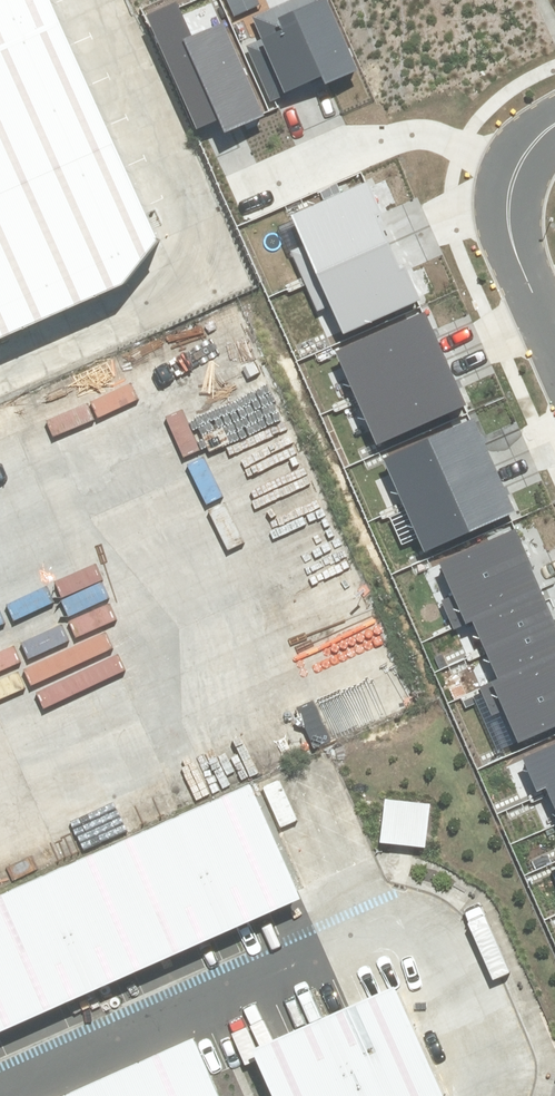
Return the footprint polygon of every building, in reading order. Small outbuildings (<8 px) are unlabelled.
[(135,294),(172,251),(58,0),(0,0),(0,353),(135,294)] [(247,46),(270,100),(322,78),(325,84),(357,71),(327,0),(290,0),(252,16),(261,39),(247,46)] [(176,2),(148,14),(198,130),(220,120),(225,131),(263,115),(223,22),(191,36),(176,2)] [(291,215),(317,277),(398,243),(372,182),(291,215)] [(317,277),(341,334),(422,301),(398,243),(317,277)] [(335,350),(357,399),(447,360),(425,310),(335,350)] [(357,399),(377,445),(467,405),(447,360),(357,399)] [(382,461),(401,505),(491,466),(472,422),(382,461)] [(401,505),(421,550),(511,512),(491,466),(401,505)] [(441,601),(453,628),(472,620),(541,590),(514,528),(438,561),(453,596),(441,601)] [(485,650),(554,620),(541,590),(472,620),(485,650)] [(554,654),(554,622),(554,620),(485,650),(498,679),(554,654)] [(554,726),(554,654),(498,679),(479,687),(492,716),(504,711),(517,743),(554,726)] [(522,759),(536,791),(545,787),(554,783),(554,745),(522,759)] [(295,899),(241,777),(0,882),(0,1028),(295,899)] [(545,787),(554,809),(554,783),(545,787)] [(432,799),(387,793),(380,839),(426,845),(432,799)] [(280,1095),(441,1095),(448,1093),(398,980),(256,1043),(280,1095)] [(199,1029),(51,1095),(230,1095),(199,1029)]
